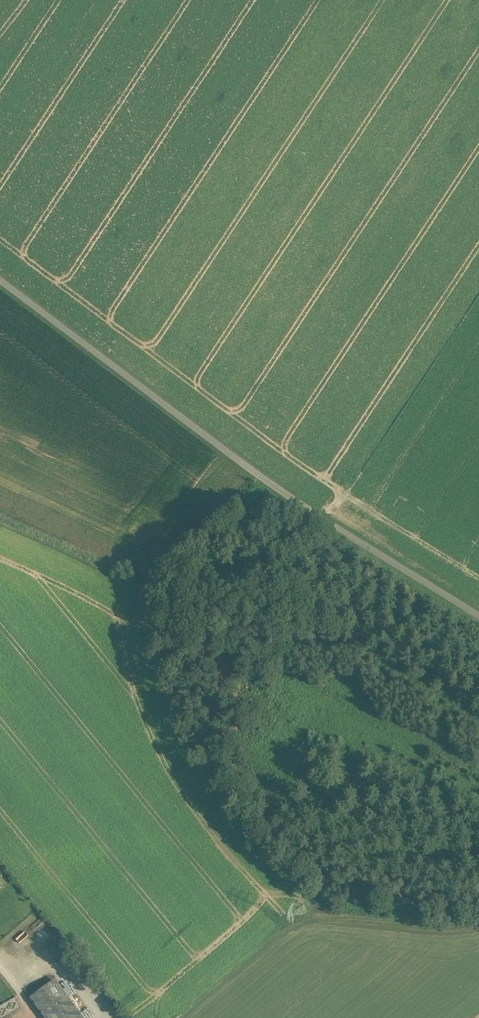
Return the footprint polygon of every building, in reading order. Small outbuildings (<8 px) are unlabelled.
[(56,981),(32,999),(46,1017),(82,1017),(56,981)]
